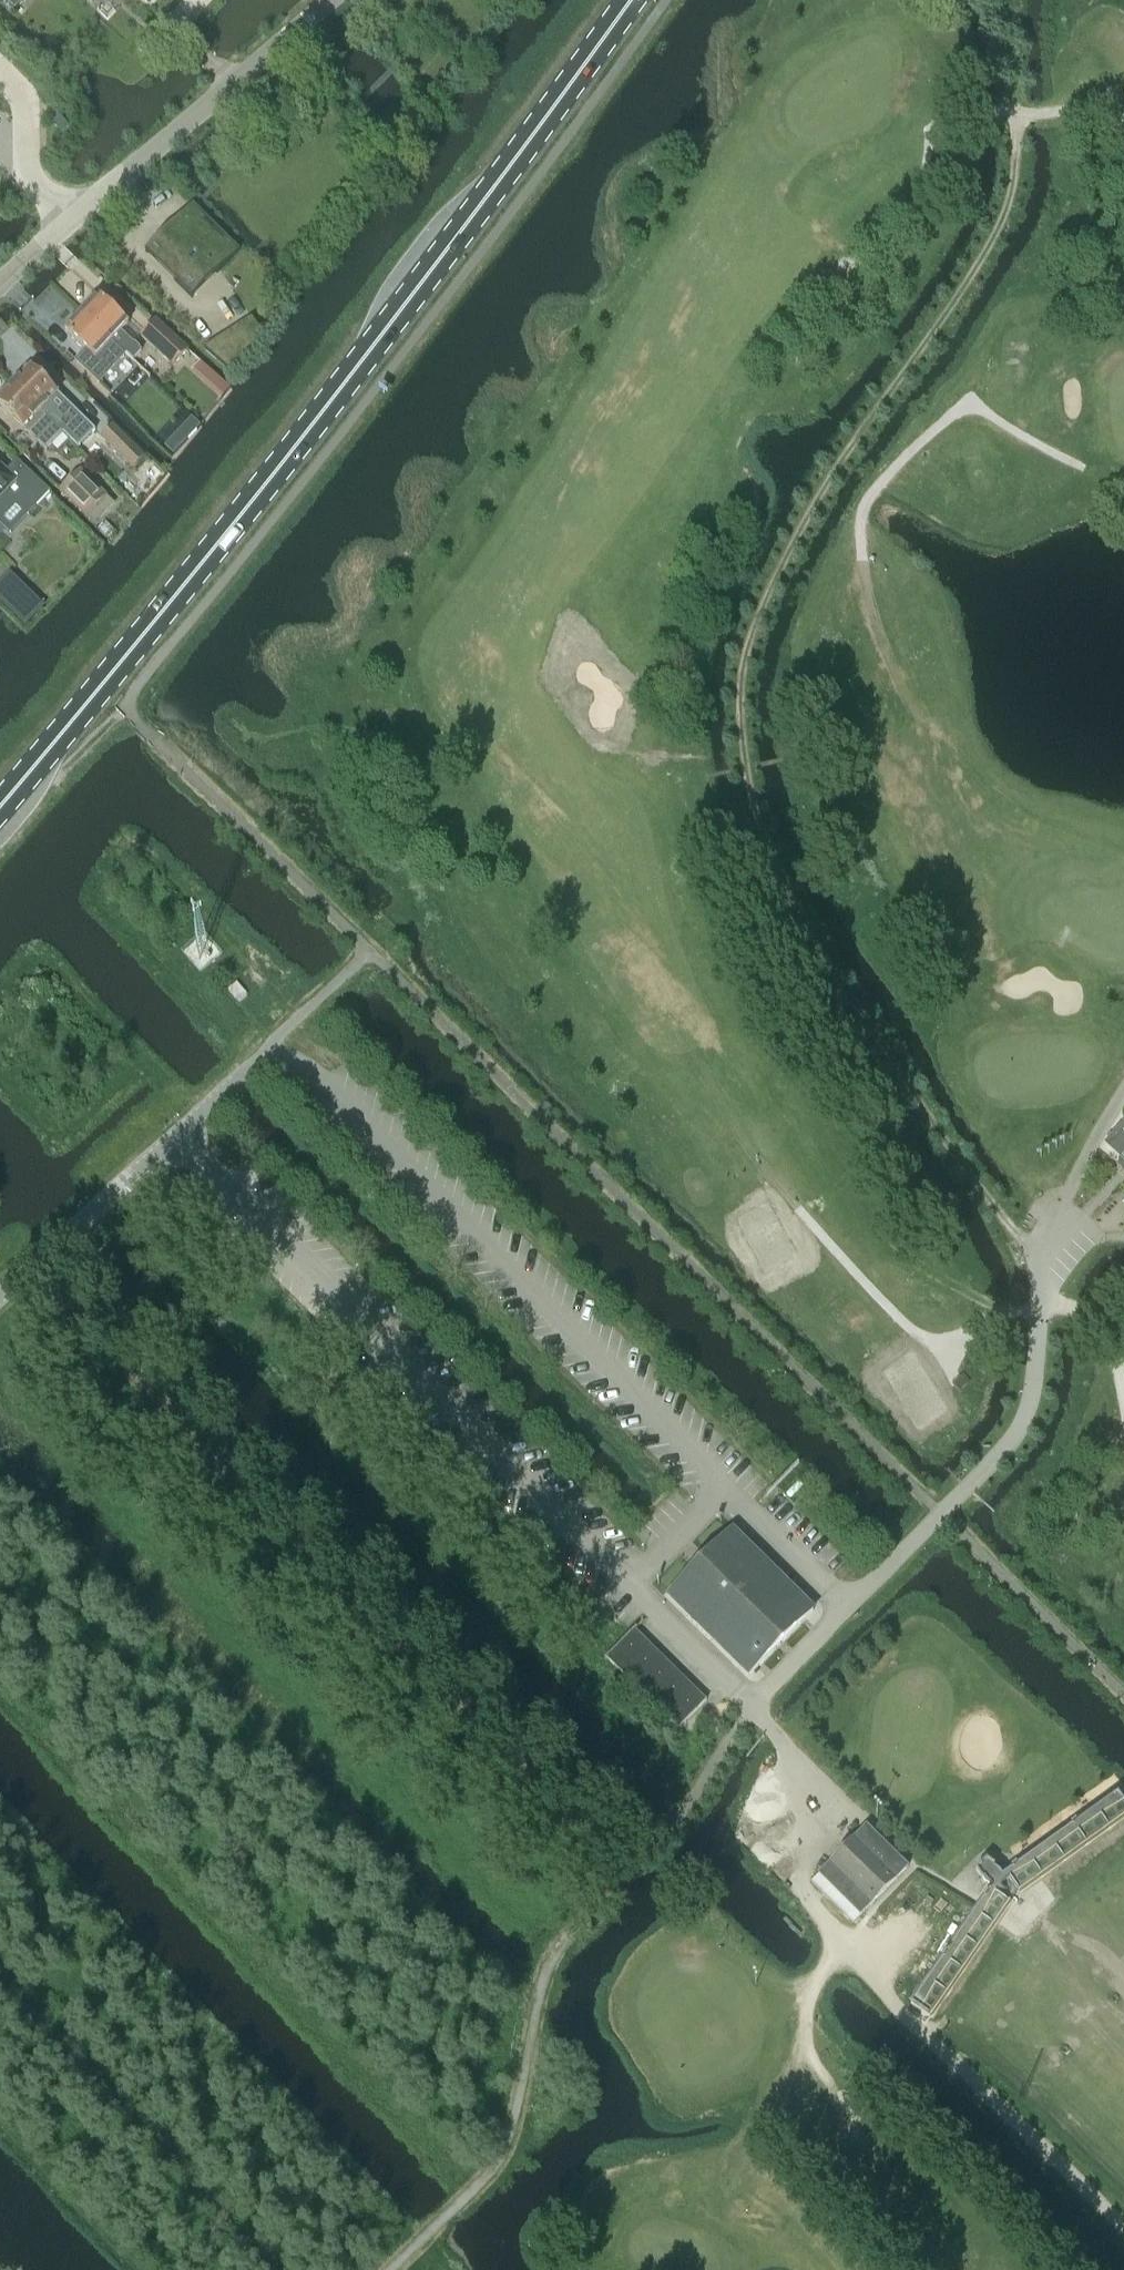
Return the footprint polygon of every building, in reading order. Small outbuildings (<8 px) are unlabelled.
[(5,0),(15,9),(24,0),(5,0)] [(157,241),(145,253),(192,300),(218,275),(240,252),(236,252),(229,251),(206,228),(199,221),(193,206),(157,241)] [(83,313),(125,353),(132,345),(120,333),(129,324),(99,296),(96,299),(92,298),(87,304),(88,308),(83,313)] [(66,331),(87,351),(77,362),(99,382),(117,362),(125,353),(83,313),(77,320),(73,319),(68,325),(69,328),(66,331)] [(230,371),(263,334),(252,318),(205,349),(230,371)] [(188,351),(156,320),(141,336),(173,367),(188,351)] [(20,379),(15,385),(63,433),(62,433),(71,442),(78,449),(95,431),(58,394),(31,368),(29,371),(26,369),(18,377),(20,379)] [(24,429),(24,428),(37,441),(46,450),(51,444),(62,433),(63,433),(15,385),(8,391),(6,389),(0,395),(0,405),(24,429)] [(100,436),(133,469),(145,457),(112,424),(100,436)] [(23,491),(37,505),(49,492),(17,462),(7,472),(0,466),(0,515),(23,491)] [(106,496),(81,471),(61,491),(86,516),(106,496)] [(23,587),(5,606),(26,625),(43,607),(23,587)] [(248,997),(237,985),(229,992),(239,1004),(248,997)] [(1105,1146),(1123,1163),(1123,1125),(1105,1146)] [(669,1594),(751,1675),(813,1612),(731,1531),(669,1594)] [(606,1658),(679,1729),(707,1700),(634,1629),(606,1658)] [(989,1889),(911,2004),(933,2020),(1016,1899),(1123,1822),(1123,1799),(1119,1792),(1005,1873),(986,1859),(976,1871),(989,1889)] [(835,1859),(819,1875),(861,1916),(909,1868),(867,1827),(851,1843),(850,1843),(835,1858),(835,1859)]
